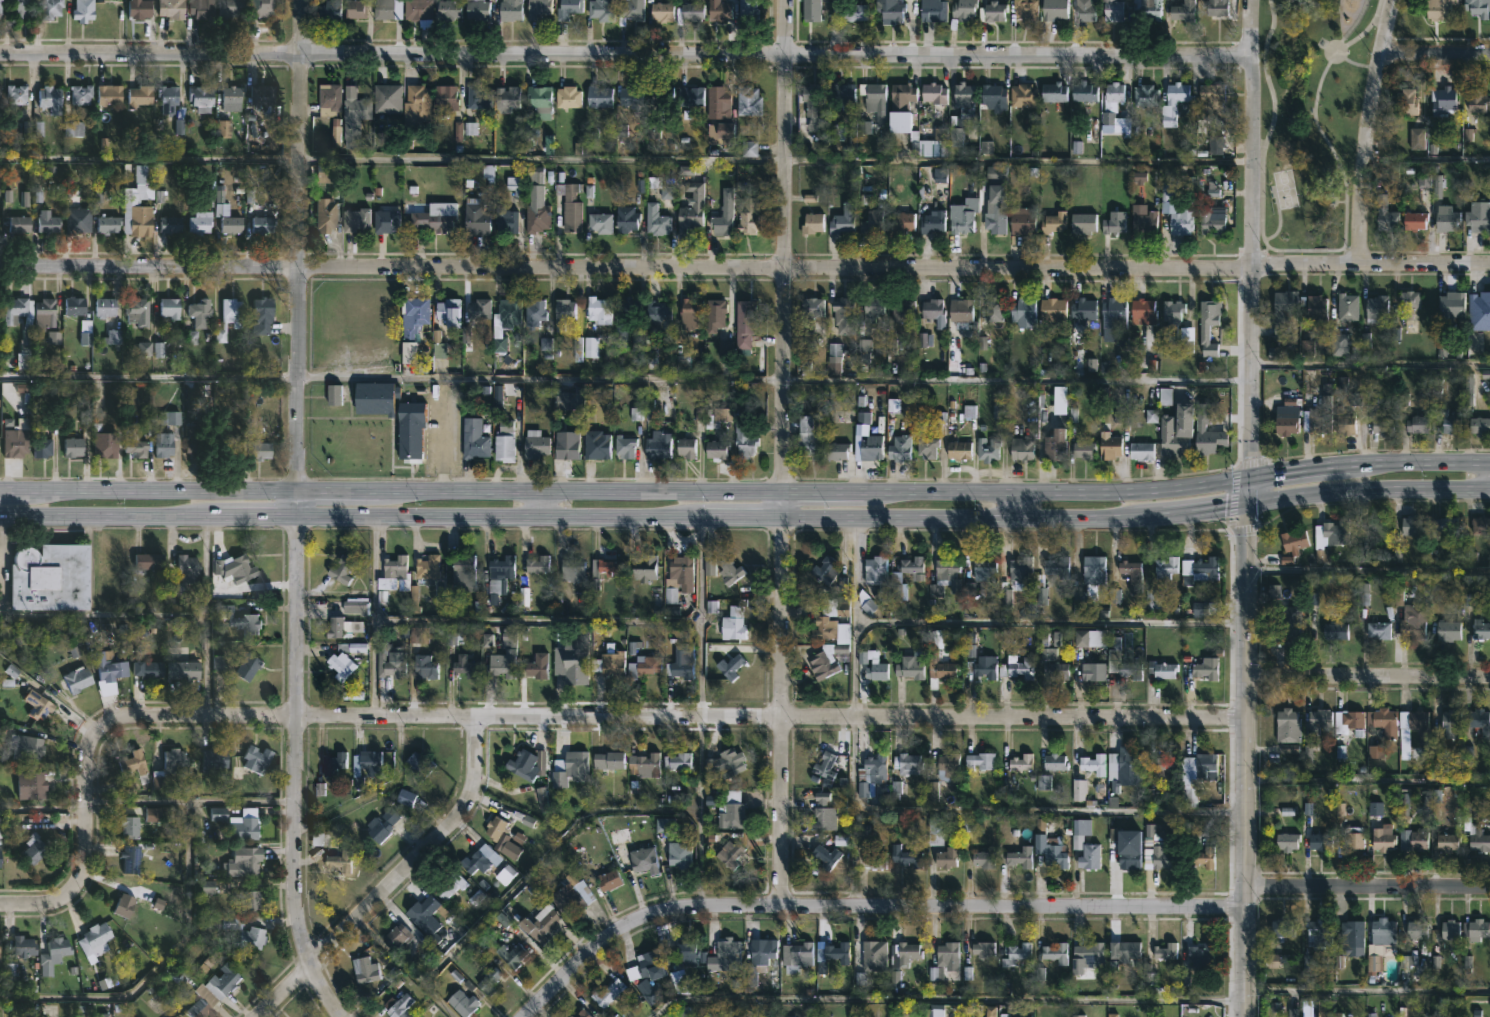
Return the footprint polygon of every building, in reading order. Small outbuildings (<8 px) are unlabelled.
[(16,18),(16,0),(34,0),(33,13),(25,13),(25,18),(16,18)] [(42,1),(42,0),(65,0),(65,7),(62,7),(62,16),(54,15),(54,19),(43,19),(43,9),(41,9),(41,1),(42,1)] [(77,9),(77,0),(95,0),(95,20),(92,20),(92,23),(79,22),(79,19),(74,19),(74,9),(77,9)] [(130,17),(130,0),(132,0),(142,0),(153,0),(152,17),(150,17),(150,19),(132,19),(132,17),(130,17)] [(160,15),(160,0),(186,0),(185,18),(160,15)] [(190,13),(190,0),(214,0),(214,10),(213,10),(213,19),(196,19),(196,13),(190,13)] [(220,17),(220,0),(248,0),(248,18),(223,17),(220,17)] [(254,15),(253,0),(279,0),(279,15),(269,15),(269,17),(260,17),(260,15),(254,15)] [(328,5),(328,0),(333,0),(344,0),(344,19),(335,19),(335,20),(322,19),(322,4),(328,5)] [(392,0),(400,0),(400,20),(387,19),(387,12),(373,12),(373,0),(392,0)] [(407,19),(407,0),(434,0),(434,28),(421,27),(421,21),(410,21),(410,19),(407,19)] [(459,2),(459,18),(435,17),(435,1),(443,2),(443,0),(459,2)] [(464,19),(464,0),(482,0),(482,2),(486,2),(486,19),(464,19)] [(502,1),(502,0),(519,0),(519,20),(499,21),(499,17),(497,17),(497,1),(502,1)] [(526,20),(526,0),(549,0),(549,14),(537,14),(537,17),(534,17),(534,20),(526,20)] [(558,8),(558,0),(580,0),(581,13),(566,13),(566,21),(555,21),(555,8),(558,8)] [(585,17),(585,0),(592,1),(592,0),(612,0),(611,21),(595,21),(595,17),(585,17)] [(628,1),(628,0),(641,0),(641,22),(633,22),(633,19),(623,19),(623,26),(617,26),(616,3),(622,3),(622,1),(628,1)] [(719,0),(719,2),(729,2),(729,20),(724,19),(724,22),(707,21),(707,2),(719,0)] [(737,17),(737,0),(752,0),(752,15),(742,15),(742,17),(737,17)] [(801,18),(801,0),(803,0),(810,0),(810,1),(819,1),(818,22),(804,21),(804,18),(801,18)] [(920,21),(920,0),(937,0),(937,1),(946,1),(946,22),(920,21)] [(956,3),(956,0),(976,0),(975,8),(973,8),(973,17),(968,17),(968,20),(966,19),(966,22),(956,21),(956,18),(950,18),(951,4),(953,4),(953,3),(956,3)] [(995,0),(995,4),(1003,4),(1003,7),(1005,7),(1005,12),(1003,12),(1002,22),(978,21),(978,7),(981,7),(981,4),(989,4),(989,0),(995,0)] [(1011,8),(1011,0),(1036,0),(1036,22),(1019,23),(1019,17),(1013,17),(1013,8),(1011,8)] [(1041,21),(1041,0),(1066,0),(1065,17),(1050,17),(1050,21),(1041,21)] [(1074,17),(1074,0),(1090,0),(1090,4),(1094,4),(1094,21),(1077,21),(1077,17),(1074,17)] [(1103,23),(1103,0),(1121,0),(1120,21),(1109,21),(1109,23),(1103,23)] [(1150,4),(1150,0),(1159,0),(1159,22),(1138,22),(1138,4),(1150,4)] [(1182,6),(1182,0),(1193,0),(1193,20),(1168,20),(1169,6),(1182,6)] [(1206,16),(1207,0),(1226,0),(1226,16),(1206,16)] [(1426,18),(1426,0),(1456,0),(1456,5),(1449,5),(1449,13),(1447,13),(1447,21),(1429,21),(1429,18),(1426,18)] [(1466,4),(1466,0),(1489,0),(1489,11),(1486,11),(1486,19),(1479,19),(1479,16),(1470,16),(1469,10),(1463,10),(1463,4),(1466,4)] [(834,1),(834,5),(868,4),(868,13),(866,13),(866,20),(837,21),(837,25),(829,25),(829,1),(834,1)] [(658,2),(658,4),(671,4),(672,22),(658,23),(658,19),(649,19),(649,4),(654,4),(654,2),(658,2)] [(689,3),(701,4),(701,19),(699,19),(699,21),(678,19),(678,4),(689,3)] [(902,11),(902,19),(900,19),(900,21),(880,20),(880,12),(874,12),(874,3),(903,3),(903,11),(902,11)] [(1060,81),(1059,86),(1066,86),(1066,102),(1040,101),(1041,84),(1054,84),(1054,81),(1060,81)] [(1091,84),(1091,86),(1095,86),(1095,101),(1071,101),(1071,84),(1079,84),(1079,81),(1085,81),(1085,84),(1091,84)] [(933,82),(933,85),(939,85),(939,88),(946,88),(945,105),(930,105),(930,102),(920,101),(920,85),(928,85),(928,82),(933,82)] [(963,82),(963,86),(974,86),(972,109),(977,109),(977,122),(972,122),(972,119),(958,119),(959,110),(952,110),(952,85),(956,85),(956,82),(963,82)] [(1117,82),(1117,85),(1122,85),(1122,102),(1104,102),(1104,85),(1110,85),(1110,82),(1117,82)] [(1179,82),(1179,85),(1188,85),(1188,101),(1175,101),(1174,127),(1161,127),(1160,106),(1166,106),(1167,85),(1173,85),(1173,82),(1179,82)] [(638,83),(638,89),(640,89),(640,105),(639,105),(639,110),(626,110),(626,105),(617,105),(617,88),(631,87),(631,83),(638,83)] [(909,83),(910,87),(915,87),(915,101),(908,101),(908,131),(917,131),(917,155),(908,154),(908,133),(887,133),(887,112),(890,112),(890,84),(905,84),(905,83),(909,83)] [(1030,84),(1030,87),(1036,88),(1035,107),(1008,106),(1009,85),(1016,86),(1016,83),(1030,84)] [(94,85),(94,97),(92,97),(91,104),(73,104),(74,85),(82,85),(82,87),(87,87),(87,84),(94,85)] [(340,116),(323,117),(323,85),(344,84),(344,111),(340,111),(340,116)] [(402,112),(377,112),(376,85),(404,84),(405,112),(402,112)] [(820,84),(820,102),(816,102),(816,111),(804,111),(804,102),(801,102),(801,94),(799,94),(799,86),(806,86),(806,84),(820,84)] [(840,111),(829,111),(829,84),(852,84),(852,103),(840,103),(840,111)] [(883,84),(883,112),(864,112),(864,95),(857,95),(857,84),(883,84)] [(15,85),(15,88),(20,88),(20,86),(31,86),(31,89),(29,89),(30,105),(11,105),(11,98),(9,98),(9,85),(15,85)] [(54,85),(54,88),(63,88),(63,115),(50,115),(50,106),(48,106),(48,110),(41,110),(40,88),(45,88),(45,85),(54,85)] [(114,85),(124,86),(124,104),(110,104),(109,107),(105,107),(105,105),(100,104),(100,86),(114,85)] [(138,110),(131,110),(131,89),(141,89),(141,85),(154,85),(154,104),(138,104),(138,110)] [(198,85),(198,86),(210,86),(210,88),(215,89),(215,106),(213,106),(213,114),(199,114),(199,106),(194,106),(194,102),(191,102),(191,85),(198,85)] [(267,85),(276,86),(276,104),(261,104),(261,107),(257,107),(257,106),(252,104),(252,86),(267,85)] [(359,85),(359,100),(374,100),(373,119),(363,119),(362,149),(345,149),(345,100),(347,100),(347,85),(359,85)] [(424,85),(424,88),(431,88),(432,121),(420,121),(420,119),(413,119),(413,110),(407,110),(407,88),(410,88),(410,85),(424,85)] [(989,85),(1000,85),(1000,89),(1005,89),(1005,110),(999,110),(999,113),(990,113),(990,104),(980,104),(980,85),(989,85)] [(1152,85),(1152,89),(1157,89),(1157,106),(1143,106),(1143,109),(1140,109),(1140,105),(1132,105),(1132,87),(1139,87),(1139,85),(1152,85)] [(1220,85),(1220,90),(1225,90),(1225,98),(1220,98),(1221,109),(1199,109),(1199,85),(1220,85)] [(180,86),(180,105),(178,105),(178,115),(161,114),(160,86),(172,88),(172,86),(180,86)] [(235,86),(235,87),(246,88),(246,93),(243,93),(243,111),(224,111),(223,119),(231,119),(231,126),(233,126),(233,131),(231,131),(231,138),(218,137),(218,106),(223,106),(223,88),(230,88),(230,86),(235,86)] [(443,86),(453,87),(452,102),(456,102),(456,110),(448,110),(448,105),(433,105),(433,86),(443,86)] [(480,86),(480,89),(489,89),(489,108),(465,108),(466,86),(480,86)] [(519,87),(518,98),(522,98),(522,109),(509,108),(509,113),(495,113),(496,103),(493,103),(493,88),(501,88),(501,91),(505,91),(505,86),(519,87)] [(531,86),(531,88),(544,87),(544,90),(549,90),(549,112),(528,112),(528,103),(525,103),(525,86),(531,86)] [(573,86),(573,91),(579,91),(579,108),(565,108),(565,110),(553,108),(554,89),(561,89),(561,86),(573,86)] [(593,86),(593,88),(611,88),(610,107),(591,108),(585,107),(586,86),(593,86)] [(684,87),(684,90),(688,90),(688,87),(701,87),(701,107),(676,108),(676,86),(684,87)] [(749,86),(749,88),(756,88),(756,97),(760,97),(760,116),(735,116),(735,86),(749,86)] [(1449,86),(1449,89),(1455,89),(1455,110),(1446,110),(1446,117),(1431,117),(1430,89),(1442,89),(1442,86),(1449,86)] [(724,87),(724,91),(728,91),(728,106),(724,106),(724,118),(732,118),(730,138),(715,138),(715,124),(721,124),(721,119),(706,119),(706,87),(724,87)] [(670,88),(654,90),(657,107),(672,104),(670,88)] [(1413,89),(1413,98),(1416,98),(1416,116),(1399,115),(1399,111),(1396,111),(1396,92),(1401,92),(1401,89),(1413,89)] [(1482,89),(1482,94),(1486,94),(1486,97),(1489,97),(1489,105),(1485,105),(1485,112),(1467,112),(1467,89),(1482,89)] [(955,116),(955,128),(961,128),(960,147),(949,147),(948,116),(955,116)] [(1131,119),(1116,119),(1116,133),(1131,133),(1131,119)] [(1222,156),(1224,136),(1210,135),(1208,155),(1222,156)] [(141,199),(141,206),(153,206),(153,237),(132,236),(132,233),(125,233),(125,188),(137,188),(137,164),(155,164),(155,199),(141,199)] [(1430,175),(1430,202),(1416,202),(1416,175),(1430,175)] [(659,176),(659,186),(664,186),(664,179),(671,179),(671,186),(673,186),(673,199),(659,199),(659,195),(648,195),(648,176),(659,176)] [(701,184),(700,226),(691,226),(691,229),(685,229),(685,235),(676,234),(676,208),(690,208),(690,192),(682,192),(682,183),(701,183),(701,184)] [(574,192),(574,202),(579,202),(580,233),(560,233),(559,202),(562,202),(562,195),(553,195),(553,184),(576,184),(577,192),(574,192)] [(223,217),(218,217),(218,203),(219,190),(227,190),(226,203),(232,204),(232,217),(244,218),(243,234),(240,234),(240,233),(236,233),(236,235),(223,233),(223,217)] [(746,193),(746,198),(755,198),(755,215),(756,215),(756,222),(758,222),(758,231),(753,231),(753,235),(741,235),(741,233),(734,233),(734,224),(737,224),(737,213),(741,213),(741,198),(743,198),(743,193),(746,193)] [(1386,194),(1386,212),(1398,212),(1398,221),(1395,221),(1395,231),(1376,231),(1376,208),(1377,208),(1377,194),(1386,194)] [(476,198),(476,204),(481,204),(481,213),(487,213),(487,232),(478,232),(478,234),(462,234),(462,204),(463,204),(463,198),(476,198)] [(972,213),(971,233),(965,232),(965,234),(959,234),(959,233),(957,232),(957,235),(948,235),(948,205),(963,206),(963,198),(977,198),(977,213),(972,213)] [(332,199),(332,202),(339,202),(339,230),(333,230),(333,235),(321,235),(321,230),(319,230),(319,199),(332,199)] [(838,234),(828,235),(828,223),(830,223),(830,215),(841,215),(841,202),(852,202),(853,231),(837,231),(838,234)] [(1489,202),(1489,227),(1488,227),(1488,231),(1482,231),(1482,233),(1469,233),(1469,226),(1463,226),(1463,212),(1469,212),(1469,202),(1489,202)] [(537,203),(537,205),(548,205),(548,229),(540,229),(540,232),(533,232),(533,235),(523,235),(524,205),(532,205),(532,203),(537,203)] [(668,216),(668,231),(666,231),(666,235),(649,236),(650,233),(644,233),(644,203),(655,203),(656,216),(668,216)] [(1004,204),(1005,235),(988,235),(988,229),(982,229),(982,216),(988,216),(988,213),(995,213),(995,203),(1004,203),(1004,204)] [(452,204),(454,222),(450,222),(450,230),(443,230),(443,234),(433,234),(433,231),(425,231),(425,228),(409,228),(408,227),(408,213),(428,213),(428,204),(452,204)] [(1144,204),(1144,215),(1147,215),(1147,211),(1156,211),(1156,218),(1154,218),(1154,232),(1141,232),(1141,235),(1131,235),(1131,204),(1144,204)] [(503,205),(503,210),(515,212),(515,234),(495,234),(495,226),(494,226),(494,220),(493,220),(493,205),(503,205)] [(1450,205),(1450,211),(1459,211),(1459,223),(1455,223),(1455,231),(1435,233),(1435,211),(1436,211),(1436,205),(1450,205)] [(631,207),(631,213),(637,213),(637,223),(635,223),(635,231),(625,231),(625,234),(614,234),(614,206),(631,207)] [(1209,211),(1209,213),(1213,213),(1213,217),(1223,217),(1223,235),(1198,235),(1198,207),(1209,207),(1209,211)] [(372,208),(372,228),(358,228),(358,233),(346,233),(346,210),(362,211),(362,208),(372,208)] [(63,217),(62,233),(52,232),(52,234),(40,232),(40,209),(52,210),(51,216),(63,217)] [(85,233),(85,235),(71,233),(71,217),(84,217),(84,209),(92,209),(92,233),(85,233)] [(1010,235),(1009,209),(1034,209),(1034,231),(1028,231),(1028,235),(1010,235)] [(383,210),(397,211),(397,233),(385,233),(385,235),(377,235),(377,211),(383,210)] [(214,233),(191,233),(191,217),(196,217),(196,211),(214,211),(214,233)] [(858,234),(858,222),(866,222),(866,211),(880,211),(880,232),(865,232),(865,235),(858,234)] [(943,211),(943,232),(928,232),(928,235),(918,235),(918,220),(922,220),(922,215),(926,215),(926,214),(934,215),(934,211),(943,211)] [(1050,232),(1050,234),(1041,234),(1041,232),(1039,232),(1039,217),(1056,216),(1056,211),(1064,211),(1064,232),(1050,232)] [(902,212),(902,214),(912,213),(912,231),(903,232),(903,236),(895,236),(895,233),(888,233),(888,221),(894,221),(894,214),(902,212)] [(1115,232),(1115,236),(1113,236),(1113,232),(1109,232),(1109,235),(1100,235),(1100,220),(1108,220),(1108,212),(1123,212),(1123,232),(1115,232)] [(107,213),(106,216),(123,217),(123,225),(120,225),(120,232),(111,232),(111,235),(105,235),(105,232),(99,232),(99,216),(103,215),(103,213),(107,213)] [(1191,215),(1190,235),(1167,232),(1168,213),(1191,215)] [(1427,213),(1427,222),(1424,222),(1424,231),(1415,231),(1415,233),(1411,233),(1411,231),(1403,231),(1403,220),(1402,220),(1402,213),(1427,213)] [(610,214),(610,235),(595,235),(595,231),(586,231),(586,214),(610,214)] [(803,236),(800,236),(800,225),(803,225),(803,214),(821,214),(821,232),(812,232),(812,236),(803,236)] [(1089,232),(1089,235),(1070,234),(1070,214),(1093,214),(1093,232),(1089,232)] [(259,216),(259,217),(278,218),(278,226),(276,226),(276,233),(261,235),(261,233),(255,233),(255,216),(259,216)] [(24,232),(24,234),(12,233),(12,217),(33,217),(33,233),(24,232)] [(174,235),(162,235),(162,217),(183,217),(183,233),(174,233),(174,235)] [(724,217),(730,218),(730,233),(711,233),(711,228),(707,228),(708,217),(724,217)] [(1286,315),(1287,338),(1273,337),(1273,293),(1296,292),(1296,315),(1286,315)] [(1412,292),(1419,292),(1419,309),(1399,309),(1399,292),(1412,292)] [(1464,292),(1463,321),(1458,321),(1458,318),(1454,318),(1453,328),(1443,328),(1443,322),(1438,322),(1439,296),(1445,296),(1445,292),(1464,292)] [(1489,293),(1489,310),(1480,310),(1480,316),(1468,316),(1468,294),(1475,294),(1475,297),(1480,297),(1480,296),(1489,296),(1489,293)] [(1344,294),(1344,296),(1357,296),(1357,321),(1336,321),(1336,294),(1344,294)] [(1320,296),(1320,299),(1326,299),(1326,320),(1320,320),(1320,323),(1312,323),(1312,320),(1303,319),(1304,306),(1306,306),(1306,296),(1320,296)] [(1388,296),(1387,319),(1382,319),(1382,325),(1365,325),(1365,317),(1361,317),(1361,308),(1365,308),(1365,299),(1373,299),(1373,297),(1377,298),(1377,296),(1388,296)] [(35,300),(35,316),(31,330),(31,370),(19,370),(21,339),(24,339),(24,330),(27,316),(19,316),(19,326),(5,326),(6,300),(18,300),(18,297),(29,298),(29,300),(35,300)] [(267,297),(267,298),(275,298),(274,323),(273,323),(272,335),(258,335),(258,324),(255,324),(255,299),(262,299),(262,297),(267,297)] [(608,297),(608,326),(594,326),(594,324),(591,324),(591,321),(585,321),(586,297),(608,297)] [(630,297),(630,300),(638,300),(638,324),(629,324),(629,327),(624,327),(624,331),(625,331),(625,348),(613,348),(613,300),(621,300),(621,297),(630,297)] [(844,297),(844,298),(851,298),(853,335),(825,334),(825,317),(832,317),(832,311),(830,311),(830,301),(837,301),(837,297),(844,297)] [(995,297),(995,299),(1000,299),(1000,323),(984,322),(984,299),(995,297)] [(57,298),(56,328),(49,327),(49,317),(36,316),(36,302),(43,303),(43,298),(57,298)] [(85,315),(67,315),(67,301),(72,301),(72,298),(87,298),(87,315),(85,315)] [(208,298),(208,299),(212,299),(212,308),(214,308),(213,317),(207,317),(206,323),(207,323),(207,328),(194,329),(195,317),(188,317),(188,306),(198,304),(200,303),(200,299),(208,298)] [(432,299),(431,324),(424,324),(424,326),(421,326),(421,334),(417,334),(416,343),(405,343),(405,314),(409,314),(409,298),(432,299)] [(452,319),(452,324),(441,324),(441,319),(439,319),(439,302),(449,302),(449,298),(463,299),(463,319),(452,319)] [(516,298),(518,299),(518,325),(510,325),(510,328),(499,328),(499,322),(497,322),(497,315),(495,315),(497,300),(507,300),(511,298),(516,298)] [(814,298),(821,299),(821,318),(799,318),(799,299),(814,298)] [(864,323),(862,323),(862,298),(876,298),(876,315),(874,315),(874,323),(864,323)] [(1022,298),(1022,300),(1033,300),(1033,329),(1020,329),(1020,331),(1017,331),(1017,329),(1012,329),(1012,326),(1015,326),(1015,323),(1009,322),(1010,303),(1015,304),(1016,298),(1022,298)] [(1083,298),(1083,300),(1094,300),(1094,321),(1084,321),(1084,325),(1076,325),(1076,318),(1070,318),(1070,304),(1076,304),(1077,298),(1083,298)] [(1113,298),(1113,301),(1125,301),(1125,329),(1101,329),(1101,303),(1106,304),(1107,298),(1113,298)] [(107,317),(107,320),(102,320),(102,317),(98,317),(98,299),(118,299),(118,317),(107,317)] [(150,299),(150,328),(140,328),(140,323),(130,323),(130,316),(128,316),(127,302),(132,302),(132,299),(150,299)] [(181,299),(181,320),(173,320),(173,317),(162,316),(163,299),(181,299)] [(237,299),(237,301),(243,301),(243,329),(235,329),(235,323),(228,323),(228,329),(230,329),(230,343),(217,343),(217,329),(224,329),(223,299),(237,299)] [(469,319),(465,319),(465,303),(473,303),(473,299),(488,299),(488,319),(469,319)] [(567,299),(567,302),(572,302),(572,320),(562,320),(562,332),(553,332),(553,300),(567,299)] [(686,299),(686,301),(700,301),(700,329),(680,329),(679,316),(678,316),(678,309),(680,309),(680,299),(686,299)] [(971,299),(971,322),(966,322),(966,325),(970,325),(968,335),(965,335),(965,330),(954,330),(954,322),(948,322),(948,300),(971,299)] [(1054,299),(1054,300),(1064,301),(1063,324),(1039,322),(1039,300),(1054,299)] [(1142,299),(1142,301),(1152,301),(1152,310),(1155,310),(1155,319),(1148,319),(1149,328),(1139,328),(1139,324),(1130,324),(1130,301),(1136,301),(1136,299),(1142,299)] [(542,300),(542,313),(544,313),(544,321),(538,321),(538,327),(531,327),(531,330),(525,330),(526,327),(523,327),(523,305),(527,305),(527,300),(542,300)] [(723,300),(723,304),(724,304),(724,314),(723,314),(723,328),(714,328),(714,334),(705,334),(705,300),(723,300)] [(941,300),(941,310),(944,310),(943,330),(934,330),(934,319),(930,319),(930,321),(921,321),(921,302),(928,303),(928,300),(941,300)] [(654,302),(654,307),(669,307),(670,331),(646,332),(646,322),(644,322),(644,301),(654,302)] [(753,301),(753,303),(754,303),(754,314),(753,314),(753,334),(750,334),(749,354),(734,354),(735,301),(753,301)] [(1179,301),(1179,304),(1183,304),(1183,313),(1180,313),(1180,321),(1176,321),(1176,330),(1182,330),(1182,337),(1166,337),(1166,321),(1162,321),(1161,301),(1170,301),(1170,304),(1174,304),(1174,301),(1179,301)] [(1208,327),(1208,344),(1217,344),(1217,357),(1201,357),(1201,345),(1199,345),(1199,301),(1220,301),(1220,316),(1217,316),(1217,326),(1208,327)] [(913,305),(913,324),(890,323),(891,304),(913,305)] [(82,346),(92,346),(92,323),(82,323),(82,346)] [(122,345),(122,333),(109,333),(109,345),(122,345)] [(399,384),(399,387),(405,387),(405,399),(399,399),(399,419),(392,419),(392,414),(360,415),(360,384),(399,384)] [(342,387),(329,387),(329,407),(342,407),(342,387)] [(1065,416),(1051,415),(1052,387),(1065,387),(1065,416)] [(1162,406),(1173,406),(1173,391),(1162,391),(1162,406)] [(431,404),(432,429),(428,429),(428,458),(425,458),(425,462),(409,462),(409,458),(405,458),(404,404),(431,404)] [(1208,404),(1208,412),(1215,413),(1215,424),(1204,425),(1204,432),(1218,433),(1217,446),(1215,446),(1215,454),(1200,454),(1200,455),(1194,455),(1195,411),(1197,411),(1197,404),(1208,404)] [(1191,405),(1190,439),(1188,438),(1188,457),(1159,456),(1160,417),(1171,418),(1170,426),(1174,426),(1174,405),(1191,405)] [(1298,406),(1298,410),(1300,410),(1300,415),(1297,415),(1297,427),(1295,427),(1295,434),(1289,434),(1289,437),(1274,435),(1275,406),(1298,406)] [(1313,433),(1308,433),(1308,408),(1331,408),(1331,433),(1313,433)] [(1447,409),(1447,416),(1459,416),(1459,434),(1441,434),(1442,422),(1440,422),(1440,417),(1436,417),(1436,409),(1447,409)] [(484,414),(483,436),(492,436),(491,458),(475,457),(475,460),(466,460),(467,418),(475,418),(475,413),(484,414)] [(1337,434),(1336,416),(1354,416),(1354,434),(1337,434)] [(1427,417),(1427,434),(1405,433),(1405,421),(1411,421),(1411,417),(1412,416),(1427,417)] [(810,417),(810,421),(818,421),(818,433),(821,433),(822,460),(811,460),(811,456),(805,456),(805,458),(799,458),(799,456),(796,456),(797,417),(810,417)] [(1386,434),(1386,438),(1377,438),(1377,434),(1371,434),(1371,418),(1393,419),(1393,434),(1386,434)] [(1480,418),(1489,419),(1489,434),(1484,434),(1484,438),(1475,438),(1475,434),(1468,434),(1468,419),(1480,418)] [(750,425),(750,427),(760,427),(760,435),(749,435),(749,438),(756,438),(756,447),(753,447),(753,454),(750,454),(750,456),(747,456),(747,460),(734,460),(733,425),(750,425)] [(881,436),(880,459),(868,459),(868,456),(859,456),(859,440),(865,441),(865,436),(853,436),(853,425),(866,425),(866,436),(881,436)] [(205,427),(186,427),(186,455),(205,455),(205,427)] [(150,442),(147,459),(136,459),(133,458),(133,453),(126,452),(127,429),(139,430),(138,441),(150,442)] [(538,431),(538,437),(547,437),(547,455),(538,455),(538,460),(521,460),(521,437),(524,437),(524,430),(538,431)] [(1055,462),(1042,462),(1042,438),(1047,438),(1047,431),(1063,430),(1063,452),(1058,452),(1058,462),(1055,462)] [(513,436),(512,463),(499,463),(499,461),(492,461),(493,436),(494,436),(494,432),(511,432),(511,436),(513,436)] [(603,432),(603,435),(609,435),(608,459),(585,459),(585,432),(603,432)] [(660,432),(668,432),(668,457),(643,458),(643,437),(650,437),(650,432),(660,432)] [(569,433),(569,445),(576,445),(576,460),(554,460),(554,433),(569,433)] [(163,458),(156,458),(156,434),(175,434),(173,455),(169,455),(169,458),(163,458)] [(619,434),(619,437),(634,437),(634,445),(633,445),(633,458),(617,458),(617,453),(613,453),(613,434),(619,434)] [(909,435),(908,461),(892,463),(892,459),(886,459),(886,446),(892,446),(892,437),(899,437),(899,435),(909,435)] [(15,436),(15,437),(30,439),(30,454),(25,454),(25,459),(5,458),(5,437),(15,436)] [(1126,436),(1126,455),(1121,455),(1121,457),(1114,457),(1114,460),(1099,460),(1099,438),(1104,438),(1104,437),(1120,438),(1120,436),(1126,436)] [(75,438),(85,439),(85,457),(69,458),(69,453),(66,453),(66,439),(75,438)] [(920,438),(920,440),(937,440),(937,448),(934,448),(934,460),(920,460),(920,456),(916,456),(916,440),(920,438)] [(983,438),(983,440),(985,440),(984,446),(988,446),(988,439),(999,439),(999,448),(997,448),(997,460),(991,460),(991,464),(981,464),(981,460),(976,460),(976,438),(983,438)] [(1032,439),(1032,461),(1024,461),(1024,464),(1019,464),(1019,461),(1010,461),(1010,438),(1032,439)] [(52,440),(35,440),(35,459),(52,459),(52,440)] [(227,454),(240,453),(238,440),(226,442),(227,454)] [(680,460),(698,460),(698,440),(680,440),(680,460)] [(109,441),(120,441),(119,458),(108,458),(108,454),(105,456),(96,454),(97,441),(109,441)] [(955,441),(955,443),(970,442),(970,460),(953,461),(953,459),(946,459),(946,443),(955,441)] [(266,458),(266,461),(259,461),(259,458),(254,458),(254,442),(273,442),(273,458),(266,458)] [(713,442),(727,442),(727,450),(724,450),(724,460),(718,460),(718,462),(710,462),(710,459),(705,459),(705,442),(713,442)] [(1084,442),(1084,443),(1094,444),(1093,452),(1091,452),(1091,461),(1079,461),(1079,459),(1071,458),(1071,444),(1084,442)] [(848,444),(848,452),(845,452),(845,461),(825,460),(825,444),(848,444)] [(1152,457),(1152,461),(1141,461),(1141,462),(1135,462),(1135,459),(1128,459),(1128,444),(1152,444),(1152,457)] [(1413,514),(1413,517),(1418,517),(1418,535),(1413,535),(1413,537),(1408,537),(1408,535),(1401,535),(1401,517),(1406,517),(1406,514),(1413,514)] [(1484,517),(1489,517),(1489,533),(1471,533),(1471,517),(1484,515),(1484,517)] [(1347,516),(1347,542),(1327,543),(1327,536),(1322,536),(1322,549),(1329,549),(1329,561),(1315,561),(1314,526),(1322,526),(1322,522),(1331,522),(1331,524),(1338,524),(1338,516),(1347,516)] [(1455,517),(1455,533),(1439,533),(1439,530),(1433,530),(1433,518),(1439,518),(1439,517),(1455,517)] [(1304,529),(1307,546),(1296,548),(1298,554),(1291,555),(1290,550),(1284,552),(1279,533),(1288,530),(1289,532),(1304,529)] [(89,543),(88,608),(11,608),(12,563),(17,563),(15,560),(16,554),(20,549),(26,546),(33,546),(38,550),(41,556),(41,543),(89,543)] [(248,556),(250,560),(248,561),(251,567),(257,564),(261,573),(237,584),(234,576),(240,573),(240,571),(226,576),(225,573),(217,573),(217,558),(226,559),(246,551),(248,556)] [(165,569),(137,569),(137,553),(165,553),(165,569)] [(833,567),(837,570),(825,585),(819,580),(817,582),(814,580),(816,578),(807,571),(813,564),(817,567),(821,562),(819,561),(825,553),(837,562),(833,567)] [(187,554),(187,557),(199,557),(199,562),(201,562),(201,583),(186,583),(186,596),(171,595),(171,583),(183,583),(183,573),(178,573),(179,554),(187,554)] [(357,560),(349,574),(355,577),(350,585),(331,574),(335,565),(340,568),(343,563),(341,562),(346,554),(357,560)] [(403,554),(403,570),(394,570),(394,578),(381,577),(380,560),(381,560),(381,558),(385,558),(385,560),(394,560),(394,554),(403,554)] [(647,579),(647,582),(637,582),(637,579),(632,579),(632,557),(640,557),(640,554),(654,554),(654,559),(653,559),(653,579),(647,579)] [(691,554),(691,592),(679,592),(679,583),(675,583),(674,578),(666,578),(667,560),(671,560),(671,556),(680,556),(680,554),(691,554)] [(730,563),(733,568),(738,564),(744,571),(725,586),(719,579),(721,577),(717,572),(720,569),(715,562),(725,554),(731,562),(730,563)] [(436,555),(437,580),(429,580),(429,586),(420,586),(420,580),(413,580),(412,559),(418,559),(418,561),(424,561),(424,555),(436,555)] [(473,555),(472,567),(477,567),(477,591),(455,591),(455,580),(448,579),(448,559),(461,559),(461,555),(473,555)] [(512,556),(512,579),(500,579),(500,605),(492,605),(492,581),(488,580),(488,570),(481,569),(482,559),(486,560),(486,562),(490,562),(490,558),(494,559),(494,562),(502,562),(502,555),(512,556)] [(871,584),(863,584),(863,559),(873,559),(873,555),(886,555),(886,579),(875,579),(875,584),(871,584)] [(921,555),(921,572),(911,572),(911,573),(898,572),(899,558),(908,558),(908,561),(912,561),(912,555),(921,555)] [(1030,556),(1029,573),(1026,573),(1025,581),(1008,580),(1009,573),(1007,573),(1008,559),(1012,559),(1011,561),(1020,562),(1020,555),(1030,556)] [(1067,556),(1067,579),(1057,579),(1057,572),(1042,572),(1042,559),(1051,559),(1051,561),(1057,561),(1057,555),(1067,556)] [(1096,583),(1095,604),(1071,604),(1071,591),(1085,591),(1085,583),(1082,583),(1083,555),(1104,555),(1103,583),(1096,583)] [(1177,555),(1176,572),(1166,572),(1166,578),(1155,578),(1155,573),(1153,573),(1154,559),(1163,559),(1163,561),(1167,562),(1167,555),(1177,555)] [(1216,555),(1216,579),(1193,578),(1193,573),(1187,572),(1187,561),(1195,561),(1195,559),(1199,559),(1199,561),(1206,561),(1207,555),(1216,555)] [(551,557),(528,557),(528,573),(551,574),(551,557)] [(569,558),(569,560),(582,560),(582,581),(559,580),(560,558),(569,558)] [(981,558),(981,561),(994,561),(994,571),(990,571),(990,578),(996,578),(996,596),(976,596),(976,580),(971,580),(971,574),(965,574),(965,564),(971,564),(971,558),(981,558)] [(957,571),(953,571),(953,577),(960,577),(959,593),(948,593),(949,579),(933,578),(934,559),(958,563),(957,571)] [(1126,559),(1125,561),(1139,561),(1139,579),(1128,579),(1129,573),(1117,572),(1117,561),(1121,562),(1121,559),(1126,559)] [(622,562),(600,562),(600,573),(622,573),(622,562)] [(1147,610),(1160,610),(1160,592),(1147,592),(1147,610)] [(847,596),(847,616),(826,616),(826,623),(847,623),(847,643),(834,643),(834,638),(810,638),(810,629),(816,629),(816,625),(813,625),(813,615),(820,615),(820,603),(818,603),(818,598),(847,596)] [(1286,598),(1286,606),(1299,606),(1299,638),(1279,638),(1280,606),(1277,606),(1277,598),(1286,598)] [(862,608),(870,618),(880,610),(872,600),(862,608)] [(234,613),(234,617),(245,617),(245,614),(260,614),(260,619),(262,619),(262,628),(260,628),(260,634),(254,634),(254,637),(244,637),(244,628),(239,628),(239,625),(230,626),(230,619),(217,618),(217,604),(235,605),(234,613)] [(368,615),(368,604),(345,604),(345,615),(368,615)] [(1410,604),(1425,604),(1425,640),(1405,640),(1405,636),(1399,636),(1399,618),(1402,618),(1402,604),(1410,604)] [(741,605),(740,626),(743,626),(743,639),(719,638),(720,616),(727,616),(727,605),(741,605)] [(341,617),(341,621),(355,621),(355,631),(341,631),(341,633),(347,633),(347,636),(341,636),(341,637),(324,637),(324,628),(327,628),(327,616),(341,617)] [(1481,622),(1489,622),(1489,639),(1489,638),(1486,638),(1471,639),(1472,627),(1470,627),(1471,623),(1472,623),(1472,618),(1481,618),(1481,622)] [(1442,619),(1442,621),(1459,621),(1459,639),(1451,639),(1451,641),(1436,639),(1437,619),(1442,619)] [(1333,621),(1333,623),(1346,623),(1346,639),(1323,639),(1323,623),(1329,623),(1329,620),(1333,621)] [(1389,623),(1389,638),(1377,638),(1377,636),(1366,636),(1366,622),(1389,622),(1389,623)] [(409,644),(408,644),(408,626),(426,626),(426,644),(409,644)] [(1107,633),(1078,633),(1078,647),(1107,647),(1107,633)] [(584,636),(585,681),(568,681),(568,675),(552,675),(552,653),(577,651),(577,636),(584,636)] [(838,669),(815,681),(807,664),(808,663),(805,657),(819,650),(820,643),(847,644),(847,653),(835,652),(839,660),(834,662),(838,669)] [(681,657),(681,662),(690,662),(690,678),(681,678),(681,675),(663,675),(663,663),(673,662),(673,645),(691,645),(691,654),(683,654),(683,657),(681,657)] [(921,647),(921,679),(912,679),(912,676),(894,676),(894,664),(900,664),(900,655),(911,655),(911,647),(921,647)] [(612,648),(612,650),(623,650),(622,678),(612,678),(612,673),(609,673),(609,675),(600,675),(600,671),(589,671),(589,658),(599,658),(599,653),(604,653),(604,648),(612,648)] [(115,649),(116,661),(128,660),(130,674),(115,677),(115,680),(105,682),(105,679),(100,680),(96,651),(115,649)] [(260,666),(259,668),(258,667),(249,680),(235,671),(249,651),(264,661),(260,666)] [(1071,683),(1071,665),(1057,665),(1057,651),(1042,651),(1042,662),(1050,662),(1050,683),(1071,683)] [(736,652),(745,661),(740,666),(739,664),(732,670),(736,674),(729,681),(713,665),(719,658),(724,663),(736,652)] [(338,653),(353,667),(337,685),(330,678),(335,673),(330,669),(328,671),(324,667),(326,665),(323,662),(330,654),(334,657),(338,653)] [(427,655),(427,661),(434,661),(434,678),(422,678),(422,675),(420,675),(420,677),(412,677),(412,654),(427,655)] [(464,654),(464,662),(473,662),(474,678),(464,678),(464,672),(455,672),(455,674),(450,674),(450,662),(455,662),(455,654),(464,654)] [(503,654),(513,655),(514,678),(502,678),(502,672),(487,674),(487,654),(503,654)] [(1015,654),(1015,662),(1020,663),(1022,663),(1022,656),(1031,656),(1031,679),(1021,679),(1021,674),(1015,674),(1015,676),(1006,676),(1006,654),(1015,654)] [(995,656),(995,679),(985,679),(985,673),(981,673),(981,676),(964,673),(965,666),(971,666),(971,663),(976,663),(976,655),(995,656)] [(395,656),(395,661),(404,661),(404,678),(389,677),(389,674),(381,674),(381,662),(386,662),(386,656),(395,656)] [(659,656),(659,672),(639,672),(639,675),(634,675),(636,657),(643,658),(643,656),(659,656)] [(936,656),(936,663),(956,663),(956,677),(949,677),(949,680),(940,679),(940,677),(936,677),(936,689),(928,689),(928,656),(936,656)] [(1216,657),(1216,680),(1206,680),(1206,674),(1201,674),(1201,676),(1191,676),(1191,664),(1207,664),(1207,657),(1216,657)] [(876,658),(876,663),(886,663),(886,680),(869,680),(869,677),(864,677),(864,667),(869,667),(870,658),(876,658)] [(170,662),(169,671),(166,671),(165,680),(145,679),(145,675),(135,675),(135,660),(170,662)] [(1154,660),(1154,663),(1176,664),(1176,671),(1173,671),(1173,678),(1160,677),(1160,680),(1153,680),(1153,674),(1147,674),(1147,660),(1154,660)] [(193,678),(193,681),(184,681),(184,679),(176,678),(176,661),(200,662),(200,678),(193,678)] [(1087,663),(1104,663),(1104,679),(1080,680),(1080,663),(1087,663)] [(549,680),(550,664),(527,664),(527,679),(549,680)] [(1144,680),(1144,665),(1121,665),(1121,680),(1144,680)] [(88,667),(95,682),(80,689),(80,690),(72,694),(64,675),(73,670),(76,669),(77,672),(88,667)] [(57,707),(53,713),(50,711),(44,719),(40,716),(37,720),(28,713),(34,706),(24,698),(27,693),(25,691),(29,686),(57,707)] [(1290,707),(1290,710),(1296,710),(1296,718),(1300,718),(1299,742),(1275,742),(1275,711),(1282,711),(1282,707),(1290,707)] [(1387,707),(1387,711),(1395,711),(1396,739),(1382,739),(1382,727),(1365,726),(1365,711),(1373,711),(1373,709),(1378,709),(1378,707),(1387,707)] [(1328,709),(1328,710),(1331,710),(1330,726),(1318,726),(1318,735),(1308,735),(1308,710),(1315,711),(1315,708),(1328,709)] [(1488,723),(1489,723),(1489,736),(1482,736),(1482,740),(1473,740),(1473,726),(1468,726),(1468,711),(1474,711),(1474,708),(1483,708),(1483,711),(1488,711),(1488,723)] [(1454,709),(1454,711),(1460,711),(1460,725),(1457,725),(1457,737),(1439,737),(1437,724),(1441,723),(1441,711),(1447,711),(1447,709),(1454,709)] [(1347,710),(1363,711),(1363,727),(1340,728),(1340,724),(1333,724),(1333,712),(1347,710)] [(1421,710),(1427,711),(1427,728),(1398,728),(1398,711),(1421,710)] [(14,733),(45,739),(44,744),(46,744),(41,758),(36,757),(35,762),(14,758),(16,748),(10,747),(14,733)] [(258,751),(264,753),(267,747),(276,752),(265,775),(246,766),(248,761),(246,760),(247,758),(245,757),(251,744),(260,748),(258,751)] [(1124,746),(1124,753),(1139,753),(1140,784),(1137,784),(1137,786),(1133,786),(1133,784),(1123,784),(1123,774),(1117,774),(1117,780),(1118,780),(1118,793),(1109,793),(1109,780),(1106,780),(1107,753),(1117,753),(1117,746),(1124,746)] [(142,747),(150,771),(138,775),(136,769),(125,774),(119,757),(127,755),(128,758),(133,756),(132,751),(142,747)] [(179,747),(179,750),(187,750),(186,765),(177,765),(177,772),(166,772),(166,788),(154,788),(155,769),(167,770),(167,764),(165,764),(165,750),(171,750),(171,747),(179,747)] [(219,747),(219,749),(227,749),(227,767),(216,767),(216,773),(203,773),(203,758),(205,758),(205,750),(207,750),(207,748),(210,748),(210,747),(219,747)] [(731,747),(734,754),(740,751),(744,760),(741,761),(745,769),(722,779),(718,770),(703,770),(703,758),(719,757),(717,753),(731,747)] [(519,748),(535,757),(528,770),(535,775),(530,783),(502,767),(507,758),(512,762),(516,755),(513,754),(516,750),(518,751),(519,748)] [(832,763),(828,769),(834,772),(830,781),(809,771),(813,762),(818,765),(821,759),(819,758),(823,750),(834,755),(831,763),(832,763)] [(349,751),(348,768),(339,768),(339,776),(325,775),(326,755),(330,755),(330,757),(339,757),(339,751),(349,751)] [(384,751),(384,775),(369,775),(370,767),(363,767),(363,754),(374,754),(374,751),(384,751)] [(593,768),(593,753),(621,751),(621,769),(593,768)] [(585,752),(585,780),(575,780),(574,775),(568,776),(567,772),(565,772),(565,784),(556,784),(555,772),(552,772),(552,759),(563,759),(563,752),(585,752)] [(657,752),(657,777),(649,777),(649,774),(631,774),(631,768),(627,768),(627,756),(643,756),(643,758),(647,758),(647,752),(657,752)] [(688,768),(661,768),(661,756),(676,755),(676,752),(688,752),(688,768)] [(873,783),(873,792),(876,792),(876,794),(887,793),(887,804),(878,804),(878,796),(857,797),(856,767),(862,767),(862,759),(866,759),(866,753),(885,752),(885,779),(878,780),(879,782),(873,783)] [(905,753),(905,754),(917,755),(917,761),(921,762),(921,769),(917,769),(917,774),(907,774),(907,777),(903,777),(897,774),(897,768),(892,768),(892,756),(897,756),(897,752),(905,753)] [(942,801),(927,801),(927,780),(936,780),(935,756),(948,756),(948,752),(958,752),(959,785),(942,785),(942,801)] [(425,759),(426,760),(429,757),(440,766),(424,784),(414,776),(418,770),(409,762),(418,753),(425,759)] [(995,753),(995,769),(977,769),(977,765),(972,765),(972,771),(964,771),(964,754),(995,753)] [(1010,769),(1006,769),(1006,758),(1021,759),(1021,753),(1030,753),(1030,769),(1010,769)] [(1058,753),(1057,755),(1063,755),(1063,761),(1066,761),(1066,770),(1043,769),(1043,755),(1049,755),(1049,753),(1058,753)] [(1103,753),(1103,776),(1094,776),(1094,769),(1078,769),(1078,757),(1087,757),(1087,759),(1094,759),(1094,753),(1103,753)] [(1154,776),(1154,757),(1167,757),(1167,753),(1175,753),(1175,770),(1170,770),(1170,776),(1154,776)] [(1205,777),(1194,777),(1194,753),(1216,753),(1216,770),(1205,770),(1205,777)] [(46,772),(46,791),(50,791),(50,798),(27,798),(27,772),(46,772)] [(398,801),(412,808),(418,797),(404,790),(398,801)] [(739,790),(739,803),(743,803),(743,828),(739,828),(739,836),(731,836),(731,828),(715,828),(715,812),(723,812),(723,803),(725,803),(725,790),(739,790)] [(825,800),(825,807),(835,807),(835,829),(809,830),(809,820),(814,821),(814,817),(812,817),(812,807),(816,807),(816,800),(813,800),(813,792),(829,792),(829,800),(825,800)] [(1481,834),(1489,834),(1489,851),(1476,851),(1476,849),(1469,849),(1469,835),(1462,835),(1463,802),(1475,802),(1475,803),(1480,803),(1480,815),(1470,816),(1470,822),(1475,822),(1475,827),(1479,827),(1481,829),(1481,834)] [(402,817),(393,826),(394,828),(391,831),(392,832),(380,844),(369,832),(372,828),(368,825),(377,817),(378,818),(379,816),(381,817),(392,806),(402,817)] [(258,813),(258,817),(260,817),(260,823),(262,823),(262,828),(259,828),(259,833),(262,833),(262,837),(259,837),(259,839),(242,839),(242,821),(235,821),(235,817),(243,817),(243,807),(258,807),(258,813)] [(497,815),(509,823),(506,828),(511,830),(509,833),(504,830),(497,842),(492,838),(493,837),(487,833),(491,826),(488,825),(492,819),(494,821),(497,815)] [(140,817),(140,839),(129,839),(129,835),(124,835),(124,826),(121,826),(121,816),(140,817)] [(941,842),(941,846),(927,845),(927,818),(942,819),(941,842)] [(1082,835),(1082,844),(1083,844),(1083,842),(1087,842),(1087,844),(1098,844),(1098,868),(1076,867),(1076,856),(1081,856),(1081,849),(1071,849),(1071,819),(1089,819),(1089,835),(1082,835)] [(1390,823),(1390,834),(1395,834),(1395,849),(1387,849),(1387,853),(1378,853),(1378,849),(1371,849),(1372,828),(1380,828),(1380,823),(1390,823)] [(46,854),(34,866),(22,854),(31,846),(27,842),(36,830),(42,836),(41,837),(52,848),(46,854)] [(1426,831),(1426,851),(1414,851),(1414,849),(1409,849),(1409,844),(1399,844),(1399,833),(1408,833),(1408,831),(1426,831)] [(1298,834),(1298,842),(1296,842),(1296,849),(1290,849),(1290,852),(1281,852),(1282,849),(1275,849),(1276,834),(1282,834),(1282,832),(1298,834)] [(1061,838),(1061,850),(1058,850),(1058,852),(1067,852),(1066,868),(1063,868),(1063,870),(1057,868),(1057,865),(1043,865),(1043,854),(1032,853),(1033,833),(1044,833),(1044,837),(1061,838)] [(1319,833),(1319,834),(1330,834),(1330,849),(1328,849),(1328,851),(1308,849),(1308,834),(1319,833)] [(1362,833),(1363,849),(1340,848),(1340,836),(1345,836),(1345,833),(1362,833)] [(1447,833),(1459,834),(1459,842),(1457,842),(1457,849),(1451,849),(1451,853),(1442,852),(1442,850),(1436,849),(1436,834),(1447,833)] [(727,839),(732,845),(735,842),(743,849),(733,860),(737,864),(730,871),(714,855),(727,839)] [(506,858),(498,866),(495,862),(485,872),(480,866),(472,875),(460,862),(468,854),(473,859),(475,856),(474,855),(488,841),(506,858)] [(688,865),(688,868),(676,868),(676,865),(666,865),(666,842),(689,842),(689,865),(688,865)] [(816,843),(829,853),(832,848),(840,853),(826,872),(818,867),(822,862),(817,858),(815,859),(808,854),(816,843)] [(899,844),(899,848),(911,848),(911,852),(920,852),(920,869),(911,868),(911,863),(907,863),(907,865),(897,865),(897,862),(890,862),(890,844),(899,844)] [(144,852),(143,858),(141,858),(140,874),(124,873),(125,858),(121,857),(121,852),(124,852),(125,845),(141,846),(141,852),(144,852)] [(1029,845),(1029,868),(1020,868),(1020,863),(1014,863),(1014,865),(1004,865),(1004,852),(1020,852),(1020,845),(1029,845)] [(1161,845),(1161,852),(1175,852),(1175,867),(1159,867),(1159,869),(1151,869),(1151,845),(1161,845)] [(651,846),(658,873),(648,875),(647,869),(632,872),(627,852),(640,847),(640,849),(651,846)] [(958,846),(958,859),(956,859),(956,866),(948,866),(948,868),(933,866),(934,852),(944,851),(944,846),(958,846)] [(1212,846),(1212,869),(1203,869),(1203,863),(1191,863),(1191,852),(1203,852),(1203,846),(1212,846)] [(244,877),(227,876),(228,863),(235,863),(235,847),(264,848),(264,861),(260,861),(259,876),(244,875),(244,877)] [(355,850),(354,873),(344,873),(344,868),(325,867),(326,856),(345,857),(345,849),(355,850)] [(874,851),(884,852),(883,867),(882,867),(882,869),(862,868),(863,856),(868,857),(868,852),(874,851)] [(993,852),(993,869),(979,868),(979,865),(971,865),(971,852),(993,852)] [(1121,869),(1143,869),(1143,854),(1121,854),(1121,869)] [(613,869),(620,883),(601,892),(596,882),(600,880),(598,876),(613,869)] [(572,870),(580,880),(583,877),(596,896),(580,908),(579,906),(568,914),(564,909),(562,911),(549,895),(569,880),(565,875),(572,870)] [(465,883),(458,890),(455,887),(442,901),(433,891),(453,871),(465,883)] [(253,913),(240,913),(240,890),(260,890),(260,898),(256,898),(256,908),(253,908),(253,913)] [(124,892),(138,898),(130,919),(115,912),(121,896),(122,896),(124,892)] [(428,899),(436,908),(430,913),(432,916),(417,929),(408,918),(422,903),(423,905),(428,899)] [(543,902),(551,911),(555,907),(564,916),(545,934),(551,940),(544,946),(525,924),(534,916),(536,918),(541,913),(536,907),(543,902)] [(265,929),(265,936),(268,936),(266,945),(254,945),(250,951),(231,946),(235,936),(241,938),(241,929),(209,929),(209,919),(254,916),(252,926),(265,929)] [(1285,918),(1285,921),(1293,923),(1293,936),(1270,936),(1271,921),(1276,921),(1276,918),(1285,918)] [(1392,926),(1394,926),(1394,955),(1381,955),(1381,944),(1371,944),(1371,921),(1377,921),(1377,918),(1386,918),(1386,921),(1392,921),(1392,926)] [(1488,927),(1489,927),(1489,933),(1489,938),(1479,938),(1479,942),(1470,943),(1470,941),(1467,941),(1467,937),(1462,937),(1462,922),(1473,921),(1473,918),(1482,918),(1482,921),(1488,921),(1488,927)] [(1327,919),(1327,921),(1330,921),(1330,947),(1322,946),(1322,951),(1312,951),(1312,947),(1306,947),(1307,921),(1314,921),(1314,919),(1327,919)] [(1453,919),(1453,922),(1458,922),(1458,940),(1438,939),(1438,943),(1432,943),(1432,937),(1435,937),(1435,922),(1447,922),(1447,919),(1453,919)] [(1420,920),(1420,922),(1426,922),(1426,939),(1406,938),(1406,921),(1420,920)] [(106,921),(114,936),(106,940),(111,948),(97,956),(84,933),(88,931),(87,929),(98,923),(99,925),(106,921)] [(1345,947),(1340,947),(1340,923),(1346,923),(1346,921),(1363,921),(1363,947),(1345,947)] [(403,923),(417,936),(409,945),(405,942),(399,948),(387,937),(399,925),(400,926),(403,923)] [(24,935),(24,938),(33,938),(33,942),(38,942),(37,955),(27,954),(27,958),(20,958),(20,955),(14,955),(13,943),(15,943),(15,935),(24,935)] [(62,937),(63,939),(69,938),(69,944),(73,944),(74,953),(65,954),(66,962),(62,963),(62,964),(57,964),(57,976),(44,976),(44,963),(43,963),(43,954),(51,954),(49,941),(54,940),(54,938),(62,937)] [(687,940),(687,943),(693,943),(693,950),(697,950),(697,958),(693,958),(692,964),(680,964),(680,963),(678,963),(678,958),(676,958),(677,944),(679,944),(679,940),(687,940)] [(764,965),(764,972),(754,972),(754,986),(744,986),(745,966),(754,966),(754,965),(748,965),(749,946),(764,946),(764,940),(775,940),(774,958),(767,957),(767,965),(764,965)] [(862,971),(861,971),(861,941),(885,940),(885,971),(862,971)] [(738,941),(737,959),(715,959),(715,945),(719,945),(719,947),(728,947),(728,941),(738,941)] [(811,942),(811,966),(796,965),(796,973),(783,973),(784,965),(782,965),(782,945),(801,945),(801,941),(811,942)] [(848,941),(847,965),(837,965),(838,958),(822,958),(822,945),(831,945),(831,947),(838,947),(838,941),(848,941)] [(957,942),(956,971),(944,971),(944,966),(935,966),(935,945),(943,945),(943,941),(957,942)] [(992,942),(992,958),(975,958),(975,954),(970,954),(970,943),(976,943),(976,941),(992,942)] [(1029,942),(1029,959),(1014,958),(1013,967),(1007,966),(1007,973),(997,973),(997,957),(1006,958),(1007,945),(1016,945),(1016,948),(1019,948),(1020,941),(1029,942)] [(1129,958),(1129,963),(1117,963),(1117,959),(1108,958),(1108,941),(1138,941),(1138,958),(1129,958)] [(904,942),(904,944),(917,944),(917,950),(921,950),(921,957),(917,957),(917,967),(899,967),(899,981),(889,981),(889,968),(896,967),(896,942),(904,942)] [(1066,942),(1065,965),(1054,965),(1054,959),(1040,959),(1040,946),(1056,948),(1056,942),(1066,942)] [(1101,946),(1103,966),(1092,966),(1092,970),(1088,970),(1088,967),(1082,967),(1082,974),(1070,974),(1070,958),(1072,958),(1072,946),(1092,945),(1092,942),(1102,942),(1101,946)] [(1212,942),(1212,966),(1204,966),(1204,960),(1202,960),(1202,966),(1191,966),(1191,959),(1187,959),(1186,946),(1197,946),(1197,948),(1203,948),(1202,942),(1212,942)] [(529,953),(521,962),(523,964),(516,971),(497,951),(505,944),(508,948),(506,950),(510,953),(520,943),(529,953)] [(1154,960),(1177,960),(1177,945),(1154,945),(1154,960)] [(658,963),(662,974),(647,980),(645,975),(627,981),(623,969),(634,965),(635,968),(638,967),(634,956),(654,949),(659,963),(658,963)] [(1373,983),(1367,983),(1366,955),(1381,955),(1381,971),(1374,971),(1373,983)] [(371,956),(372,964),(379,962),(382,979),(360,984),(358,975),(363,974),(360,958),(371,956)] [(243,978),(237,984),(240,986),(234,991),(232,990),(220,1002),(218,1001),(215,1005),(205,995),(209,991),(211,993),(216,988),(208,980),(215,974),(219,978),(231,966),(243,978)] [(503,974),(493,986),(497,990),(490,997),(478,984),(496,967),(503,974)] [(615,977),(624,986),(618,992),(617,991),(600,1008),(588,996),(595,989),(598,993),(608,981),(610,982),(615,977)] [(644,995),(651,1007),(667,996),(659,985),(644,995)] [(478,1007),(468,1016),(464,1016),(448,1001),(460,989),(470,999),(474,996),(481,1003),(477,1006),(478,1007)] [(421,1016),(420,1016),(416,1016),(415,1016),(414,1016),(390,1016),(392,1016),(388,1012),(390,1010),(385,1005),(393,996),(399,1002),(408,993),(416,1000),(407,1010),(414,1016),(417,1013),(421,1016)] [(213,1010),(206,1016),(191,1016),(186,1012),(201,996),(214,1009),(213,1010)] [(87,1014),(87,1016),(77,1016),(77,1005),(84,1005),(84,1014),(87,1014)] [(580,1008),(589,1016),(575,1016),(577,1015),(575,1013),(580,1008)]
